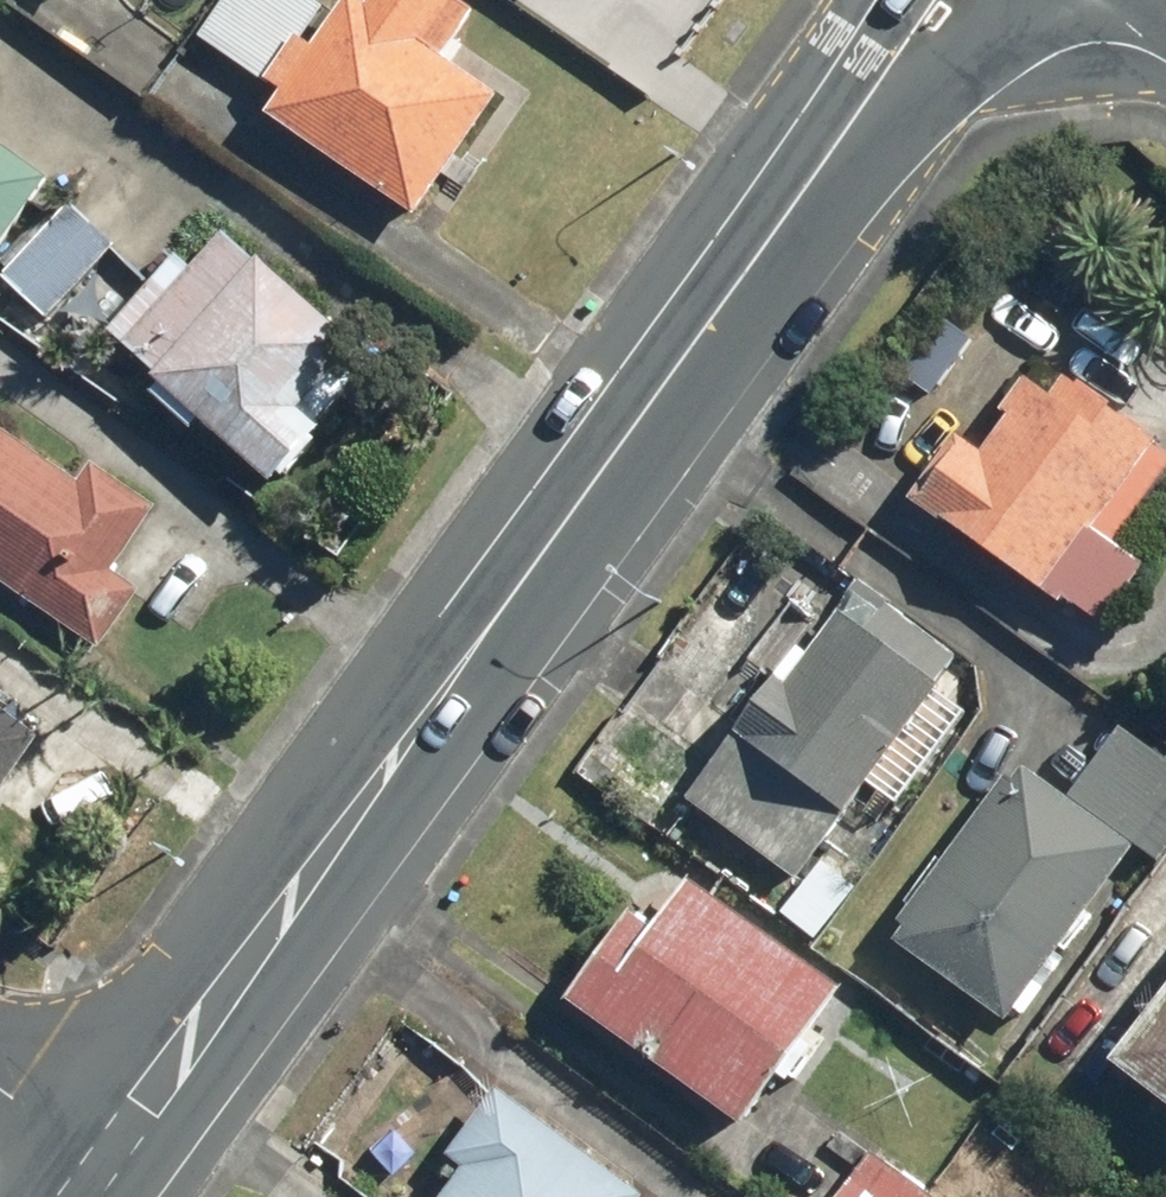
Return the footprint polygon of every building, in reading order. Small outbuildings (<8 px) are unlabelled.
[(263,114),(415,221),(503,97),(444,56),(478,7),(469,0),(373,0),(367,8),(356,0),(336,0),(326,14),(306,0),(221,0),(195,35),(278,93),(263,114)] [(12,79),(0,70),(0,96),(12,79)] [(44,185),(0,154),(0,247),(44,185)] [(109,262),(70,214),(3,270),(43,317),(109,262)] [(343,376),(358,360),(218,226),(110,337),(274,495),(326,442),(313,429),(354,387),(343,376)] [(916,504),(1103,632),(1147,568),(1112,544),(1165,467),(1165,444),(1067,376),(1052,398),(1034,385),(985,455),(961,439),(916,504)] [(0,437),(0,587),(101,657),(144,594),(112,572),(158,507),(86,457),(67,483),(0,437)] [(904,608),(880,640),(843,611),(810,654),(800,647),(735,731),(744,738),(723,766),(824,843),(967,656),(904,608)] [(64,733),(0,684),(0,817),(64,733)] [(898,942),(1010,1023),(1165,810),(1165,760),(1121,727),(1069,798),(1024,765),(1007,788),(1002,784),(901,921),(909,927),(898,942)] [(694,881),(658,932),(632,913),(569,1001),(745,1127),(844,988),(694,881)] [(1118,1059),(1165,1096),(1165,997),(1118,1059)] [(500,1089),(451,1154),(469,1166),(445,1196),(642,1196),(500,1089)] [(876,1152),(842,1196),(936,1196),(876,1152)]
